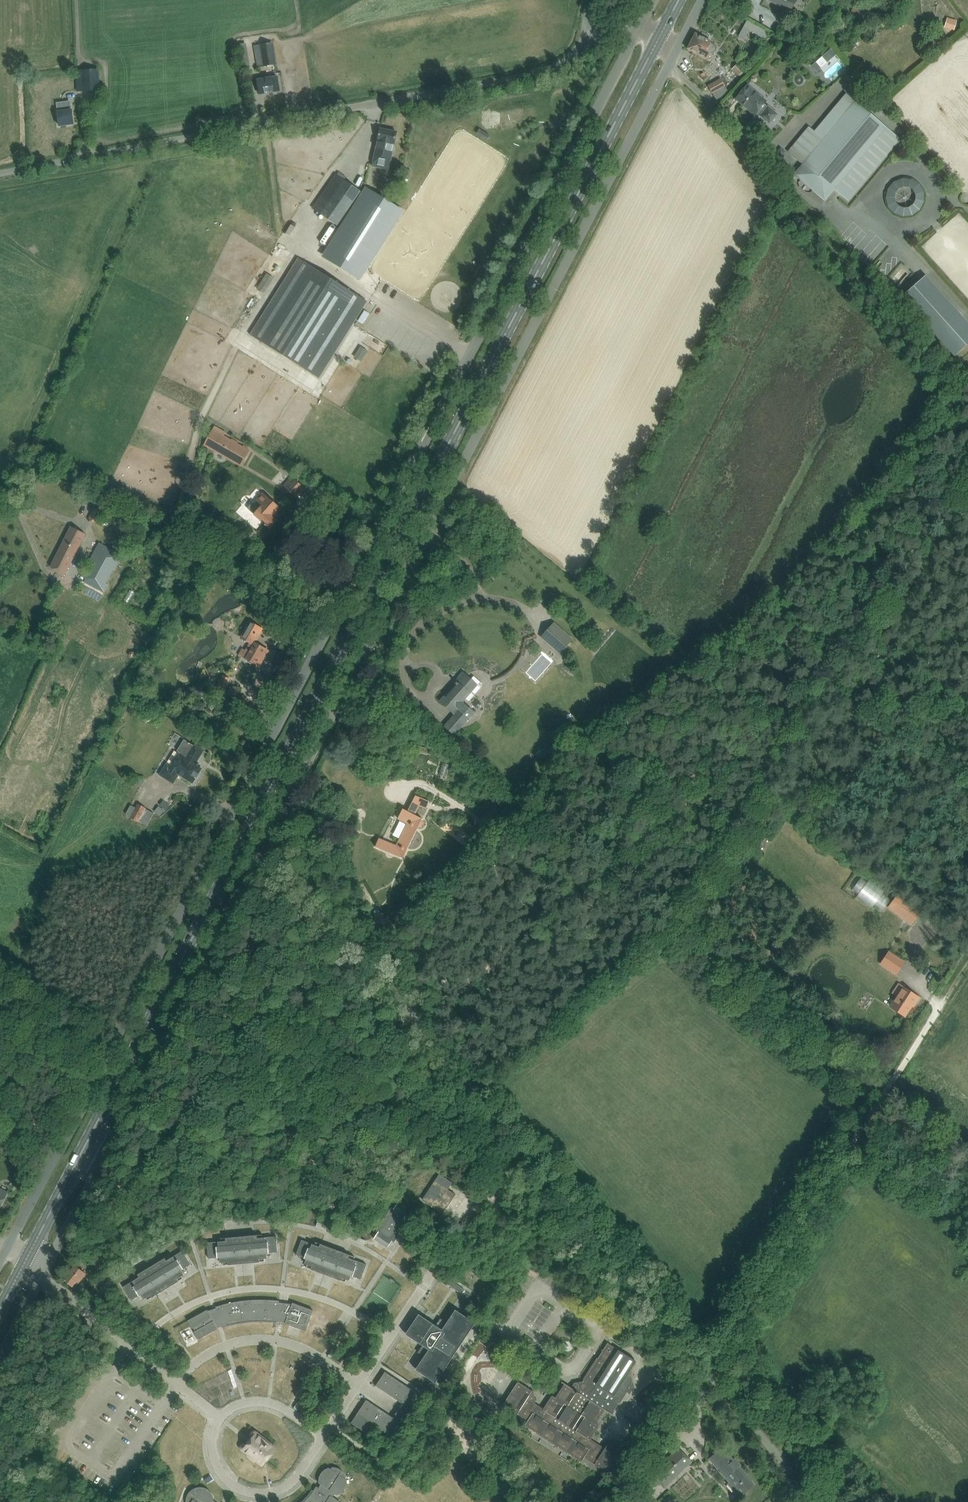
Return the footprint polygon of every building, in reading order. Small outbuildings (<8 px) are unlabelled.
[(858,8),(853,13),(860,20),(865,14),(858,8)] [(958,31),(960,21),(949,19),(947,29),(958,31)] [(750,21),(746,30),(762,36),(760,40),(770,44),(775,30),(750,21)] [(702,37),(695,33),(687,49),(706,59),(709,53),(712,54),(714,53),(716,51),(717,48),(716,46),(714,44),(710,42),(711,41),(710,41),(713,36),(705,32),(702,37)] [(265,64),(275,63),(272,43),(261,45),(265,64)] [(817,64),(832,80),(847,66),(832,50),(817,64)] [(247,55),(240,57),(242,68),(249,67),(247,55)] [(745,69),(738,63),(732,69),(739,76),(745,69)] [(100,70),(83,70),(84,91),(100,90),(100,70)] [(280,91),(277,77),(257,80),(260,94),(280,91)] [(708,86),(715,98),(728,92),(722,79),(708,86)] [(766,101),(747,86),(736,99),(754,115),(756,113),(760,116),(759,116),(769,124),(778,114),(768,106),(767,107),(763,104),(766,101)] [(848,201),(900,139),(846,94),(847,94),(846,93),(814,131),(809,127),(789,154),(803,165),(795,175),(802,181),(805,177),(816,186),(812,190),(825,201),(834,189),(848,201)] [(73,124),(71,102),(57,104),(58,112),(57,112),(59,126),(73,124)] [(380,129),(373,166),(389,170),(397,132),(380,129)] [(785,152),(780,148),(777,152),(781,156),(785,152)] [(933,195),(905,175),(888,198),(892,201),(888,206),(912,223),(933,195)] [(336,225),(360,191),(344,180),(321,214),(336,225)] [(863,234),(854,244),(859,248),(867,238),(863,234)] [(250,335),(316,376),(365,299),(314,267),(299,258),(250,335)] [(957,359),(967,350),(967,320),(930,277),(904,300),(957,359)] [(367,327),(374,315),(368,312),(362,324),(367,327)] [(205,443),(242,463),(249,451),(218,433),(220,429),(215,426),(205,443)] [(283,487),(297,498),(304,489),(291,477),(283,487)] [(249,507),(248,509),(254,515),(263,522),(263,523),(264,524),(264,525),(265,526),(266,526),(267,527),(268,526),(269,528),(276,520),(274,518),(280,511),(277,508),(278,507),(263,493),(255,502),(254,501),(253,502),(251,503),(249,505),(249,507)] [(100,511),(101,507),(98,505),(96,509),(94,508),(89,519),(96,523),(101,512),(100,511)] [(85,533),(72,527),(51,568),(64,574),(85,533)] [(95,562),(84,582),(104,592),(108,584),(106,583),(114,569),(115,570),(123,555),(99,542),(92,557),(91,556),(89,559),(95,562)] [(172,543),(169,548),(176,552),(179,547),(172,543)] [(311,593),(303,587),(294,597),(299,601),(303,602),(311,593)] [(132,591),(126,603),(132,606),(138,594),(132,591)] [(259,626),(251,621),(241,637),(251,643),(246,651),(242,649),(239,655),(256,664),(265,648),(255,643),(259,635),(255,633),(259,626)] [(553,623),(541,637),(559,654),(572,639),(553,623)] [(449,691),(441,700),(447,706),(446,707),(455,714),(445,726),(454,734),(474,712),(462,702),(466,698),(469,701),(475,694),(482,686),(482,683),(474,676),(471,679),(463,672),(458,677),(460,678),(457,682),(456,681),(455,683),(456,684),(452,688),(450,691),(449,691)] [(221,696),(229,679),(223,676),(215,693),(221,696)] [(241,695),(242,687),(230,686),(230,693),(231,693),(241,695)] [(215,712),(222,703),(217,699),(210,708),(215,712)] [(178,750),(180,751),(171,766),(168,764),(164,770),(163,769),(159,775),(173,783),(177,777),(176,777),(178,774),(192,782),(193,780),(195,779),(199,772),(199,770),(201,768),(199,767),(200,765),(196,763),(204,750),(195,745),(194,747),(185,741),(178,750)] [(447,778),(452,766),(445,764),(440,776),(447,778)] [(407,849),(422,818),(412,814),(417,803),(426,807),(429,802),(416,795),(408,811),(403,808),(398,818),(407,823),(396,845),(379,838),(376,847),(403,858),(407,849)] [(131,805),(126,814),(138,821),(139,820),(145,809),(146,808),(138,804),(135,808),(131,805)] [(159,806),(155,811),(159,815),(163,810),(159,806)] [(868,881),(862,877),(852,890),(858,895),(856,898),(871,909),(874,906),(882,912),(891,898),(883,893),(886,890),(870,878),(868,881)] [(899,893),(888,908),(900,917),(901,916),(911,924),(922,910),(899,893)] [(888,951),(880,963),(896,974),(904,962),(899,959),(888,951)] [(898,997),(891,1007),(905,1016),(917,996),(900,985),(894,994),(898,997)] [(439,1174),(422,1199),(443,1213),(456,1194),(448,1189),(452,1183),(439,1174)] [(392,1240),(394,1242),(410,1219),(407,1217),(412,1210),(398,1201),(393,1208),(391,1207),(376,1230),(378,1231),(373,1238),(387,1247),(392,1240)] [(260,1215),(219,1219),(219,1222),(220,1223),(261,1220),(261,1219),(260,1215)] [(426,1238),(442,1240),(443,1230),(427,1229),(426,1238)] [(264,1258),(267,1258),(267,1253),(278,1252),(276,1236),(263,1237),(262,1234),(220,1238),(221,1241),(207,1242),(209,1258),(220,1257),(220,1262),(223,1262),(223,1265),(265,1261),(264,1258)] [(126,1264),(161,1243),(159,1239),(124,1260),(126,1264)] [(349,1280),(351,1275),(361,1279),(367,1264),(354,1259),(355,1256),(316,1242),(314,1244),(302,1240),(296,1255),(306,1258),(305,1263),(307,1264),(306,1267),(345,1282),(346,1279),(349,1280)] [(169,1255),(133,1277),(135,1279),(123,1286),(132,1300),(141,1294),(144,1299),(146,1297),(147,1300),(183,1278),(182,1275),(184,1274),(181,1270),(191,1264),(183,1250),(171,1258),(169,1255)] [(91,1270),(100,1278),(112,1265),(109,1262),(106,1266),(99,1261),(91,1270)] [(74,1287),(85,1273),(76,1265),(65,1280),(74,1287)] [(448,1278),(445,1282),(462,1293),(465,1289),(448,1278)] [(222,1326),(223,1327),(228,1326),(234,1324),(239,1323),(244,1323),(250,1322),(255,1322),(260,1321),(266,1322),(271,1322),(276,1322),(277,1321),(285,1322),(285,1323),(306,1331),(313,1310),(292,1302),(292,1304),(279,1302),(279,1301),(272,1300),(266,1300),(260,1299),(253,1300),(247,1300),(241,1301),(234,1302),(229,1303),(222,1305),(216,1306),(216,1308),(208,1311),(207,1309),(188,1320),(192,1328),(194,1328),(195,1331),(194,1331),(199,1339),(218,1329),(217,1327),(222,1326)] [(419,1314),(405,1334),(422,1345),(418,1352),(424,1356),(415,1369),(435,1382),(475,1323),(455,1309),(447,1322),(440,1318),(436,1325),(419,1314)] [(65,1350),(73,1340),(67,1335),(59,1345),(65,1350)] [(509,1394),(502,1405),(517,1414),(518,1413),(528,1419),(525,1423),(582,1458),(584,1454),(594,1460),(593,1461),(606,1470),(609,1466),(611,1467),(619,1455),(617,1454),(620,1450),(608,1442),(605,1448),(590,1438),(598,1424),(595,1422),(603,1409),(612,1414),(626,1391),(630,1394),(634,1388),(630,1371),(637,1361),(608,1343),(583,1382),(578,1383),(579,1388),(577,1391),(562,1382),(565,1384),(556,1399),(553,1396),(544,1410),(535,1404),(536,1401),(534,1391),(532,1391),(517,1382),(510,1394),(508,1393),(509,1394)] [(394,1438),(422,1396),(385,1371),(376,1385),(402,1403),(393,1417),(366,1400),(351,1422),(369,1434),(375,1425),(394,1438)] [(437,1389),(428,1383),(425,1388),(434,1393),(437,1389)] [(241,1450),(262,1466),(277,1447),(256,1430),(254,1430),(253,1430),(252,1431),(251,1432),(251,1433),(251,1434),(251,1436),(252,1437),(253,1437),(247,1444),(246,1443),(245,1443),(243,1443),(242,1444),(241,1444),(240,1445),(240,1447),(240,1448),(240,1449),(241,1450)] [(710,1458),(716,1466),(731,1482),(729,1483),(734,1489),(736,1487),(742,1494),(754,1484),(722,1447),(710,1458)] [(691,1461),(679,1448),(652,1473),(661,1483),(670,1475),(673,1478),(684,1468),(691,1461)] [(332,1496),(334,1493),(336,1494),(338,1494),(341,1492),(343,1491),(344,1489),(346,1484),(347,1482),(347,1479),(345,1477),(346,1476),(345,1474),(343,1470),(340,1468),(334,1466),(333,1466),(330,1468),(329,1467),(325,1469),(323,1470),(321,1472),(320,1474),(319,1480),(318,1482),(319,1482),(320,1484),(318,1487),(317,1486),(309,1497),(306,1501),(304,1501),(341,1501),(332,1496)] [(643,1484),(632,1501),(645,1501),(653,1491),(643,1484)] [(188,1493),(187,1497),(186,1500),(186,1501),(217,1501),(213,1499),(214,1497),(213,1495),(212,1493),(210,1490),(207,1488),(205,1487),(201,1487),(199,1487),(195,1487),(192,1489),(189,1491),(188,1493)]
